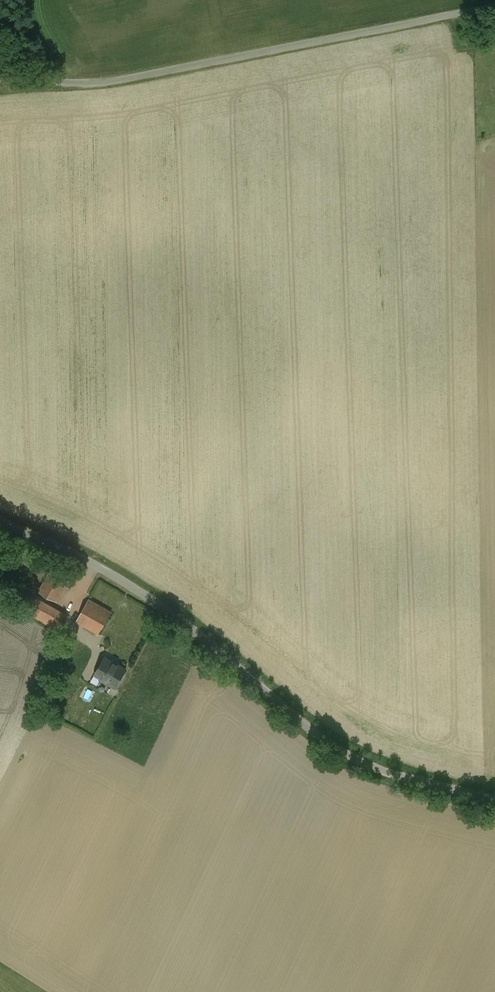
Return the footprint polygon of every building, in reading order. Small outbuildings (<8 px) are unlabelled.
[(69,578),(52,569),(39,591),(57,601),(69,578)] [(65,614),(36,597),(27,612),(57,629),(65,614)] [(111,612),(89,599),(77,621),(99,634),(111,612)] [(126,668),(104,657),(95,673),(103,678),(102,680),(116,688),(126,668)]
